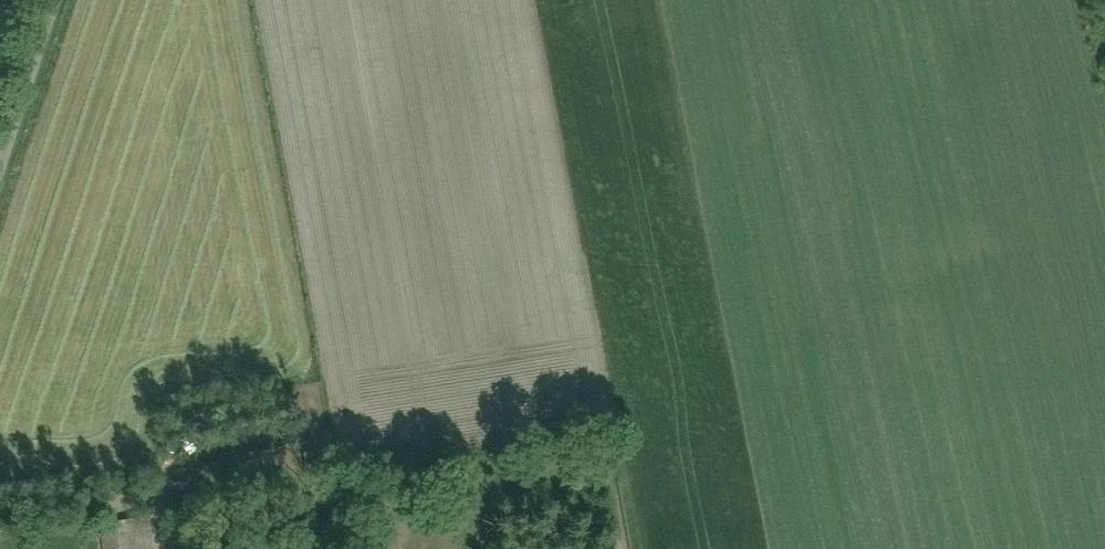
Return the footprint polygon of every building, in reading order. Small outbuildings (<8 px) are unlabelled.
[(270,450),(238,452),(240,492),(273,490),(270,450)] [(98,523),(102,548),(152,548),(147,516),(98,523)]
